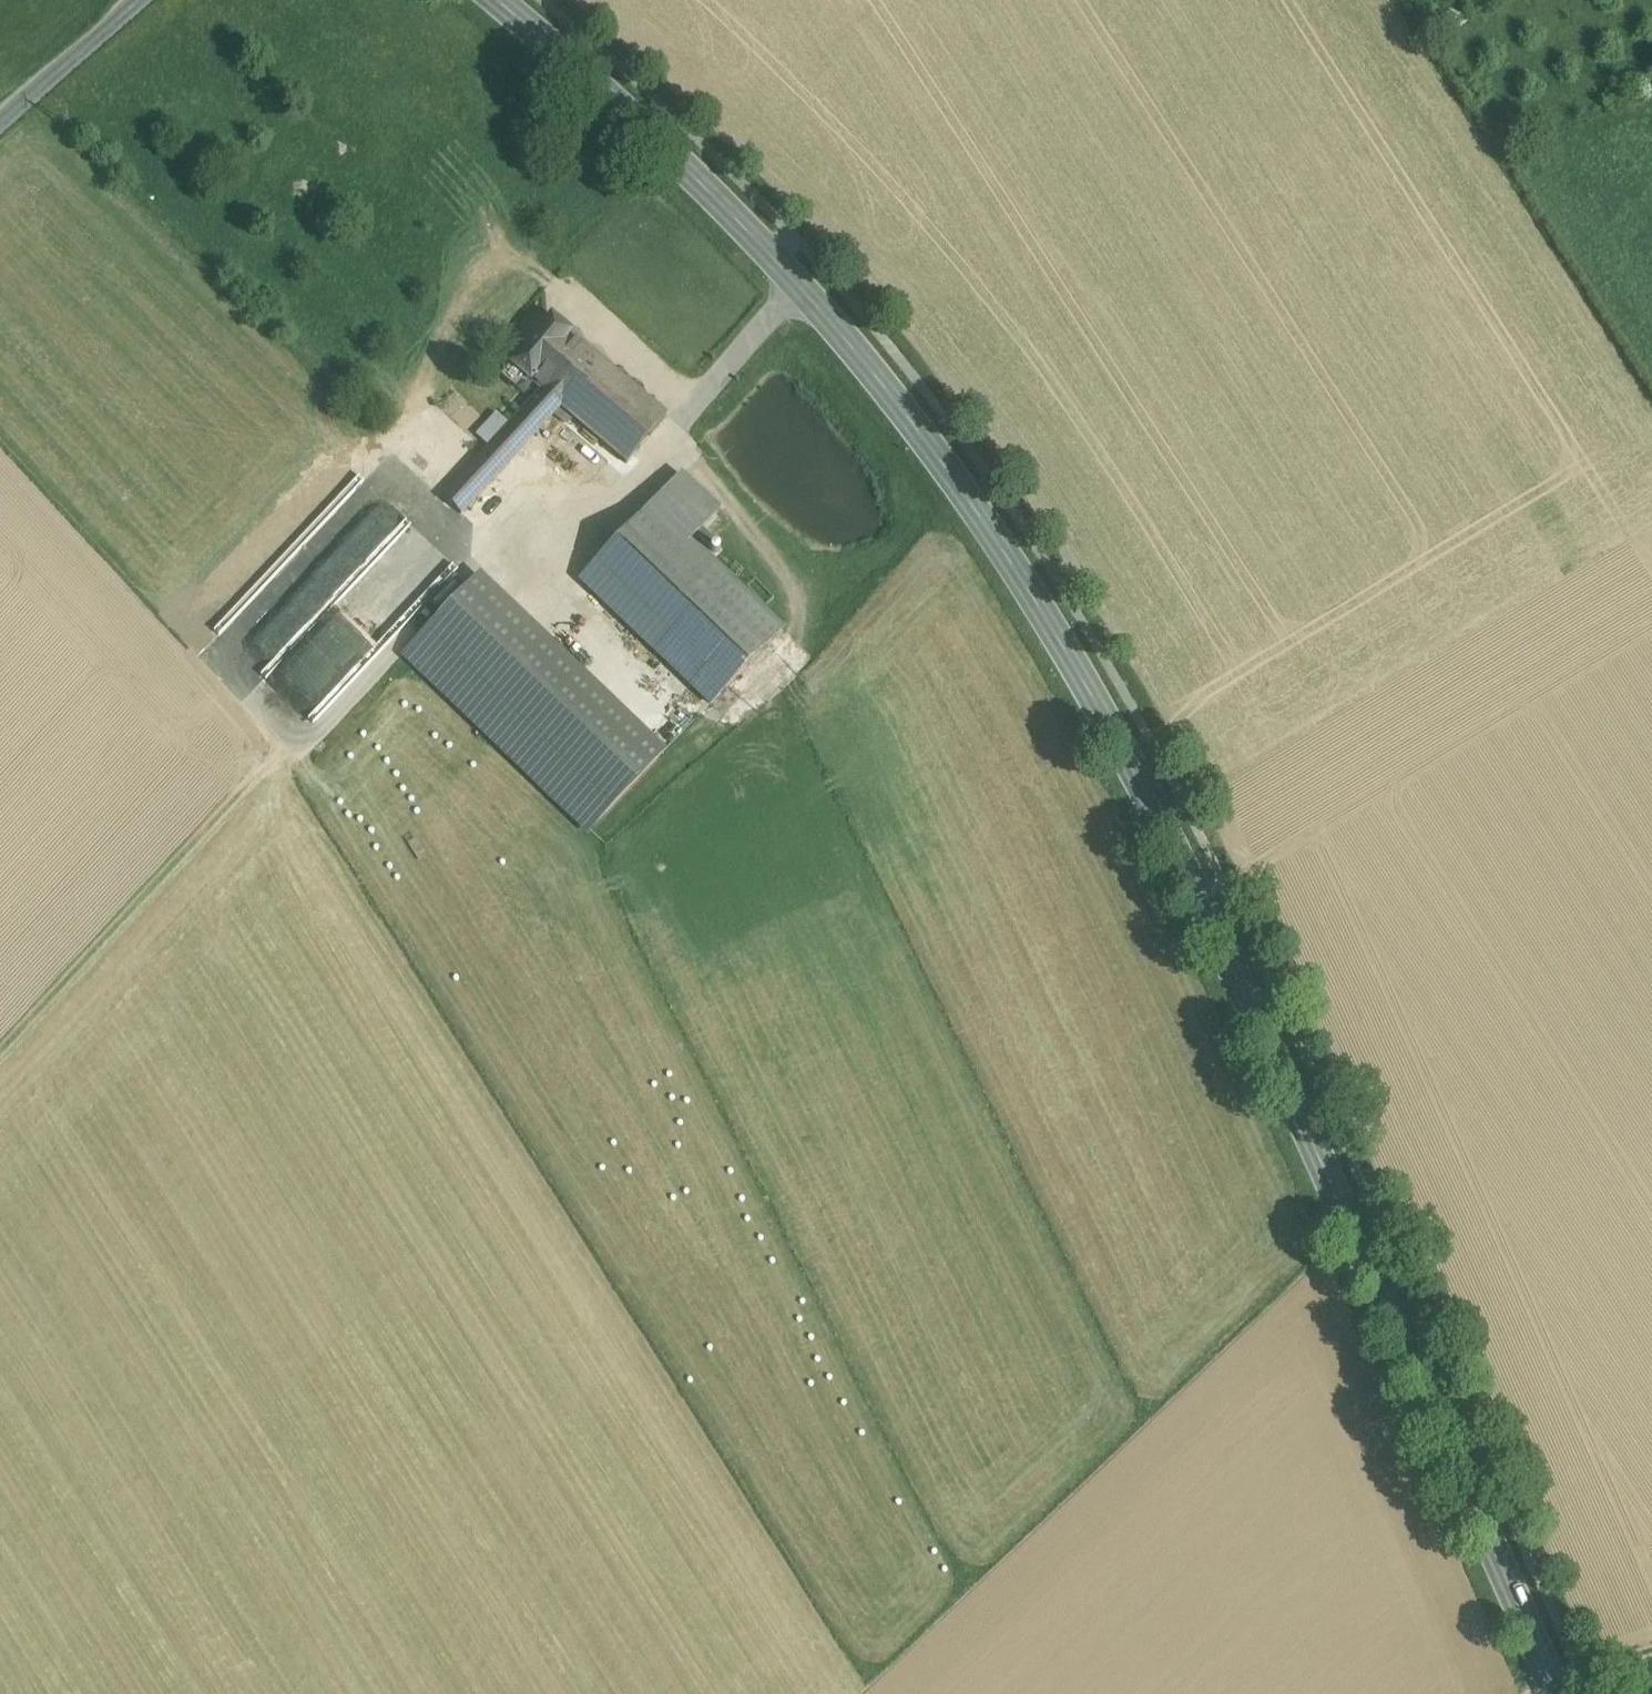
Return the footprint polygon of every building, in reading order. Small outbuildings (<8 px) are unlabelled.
[(576,337),(551,316),(511,364),(542,390),(556,402),(561,406),(601,360),(576,338),(576,337)] [(666,415),(601,360),(561,406),(626,463),(666,415)] [(492,444),(442,498),(461,515),(535,435),(530,430),(556,402),(542,390),(511,423),(492,444)] [(492,444),(511,423),(499,412),(479,433),(492,444)] [(681,475),(581,580),(711,703),(782,628),(689,539),(718,509),(681,475)] [(663,752),(479,578),(406,654),(589,829),(663,752)]
